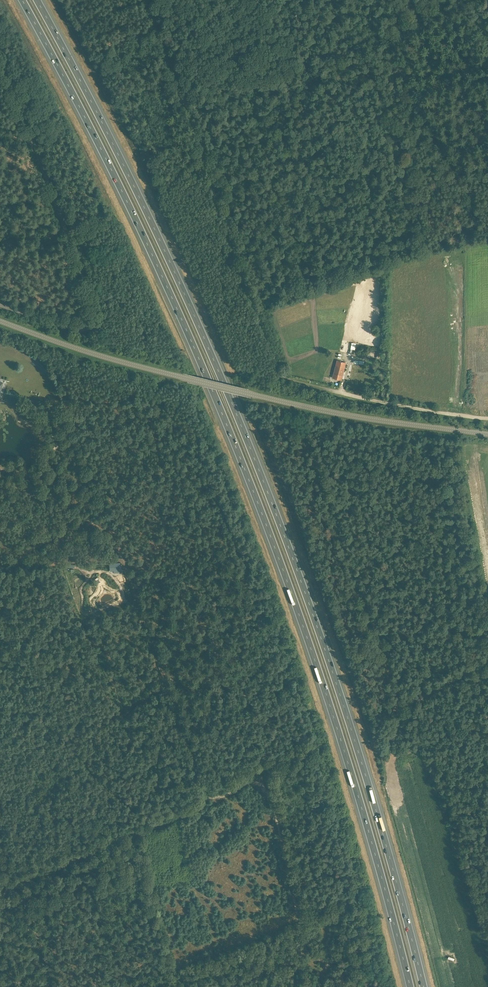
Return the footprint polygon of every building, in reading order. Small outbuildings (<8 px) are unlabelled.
[(363,353),(355,353),(355,363),(364,363),(364,360),(362,360),(363,353)] [(333,377),(341,380),(346,363),(337,360),(333,377)] [(121,567),(122,567),(122,564),(120,564),(120,563),(109,564),(110,571),(114,570),(114,572),(121,572),(121,567)]
